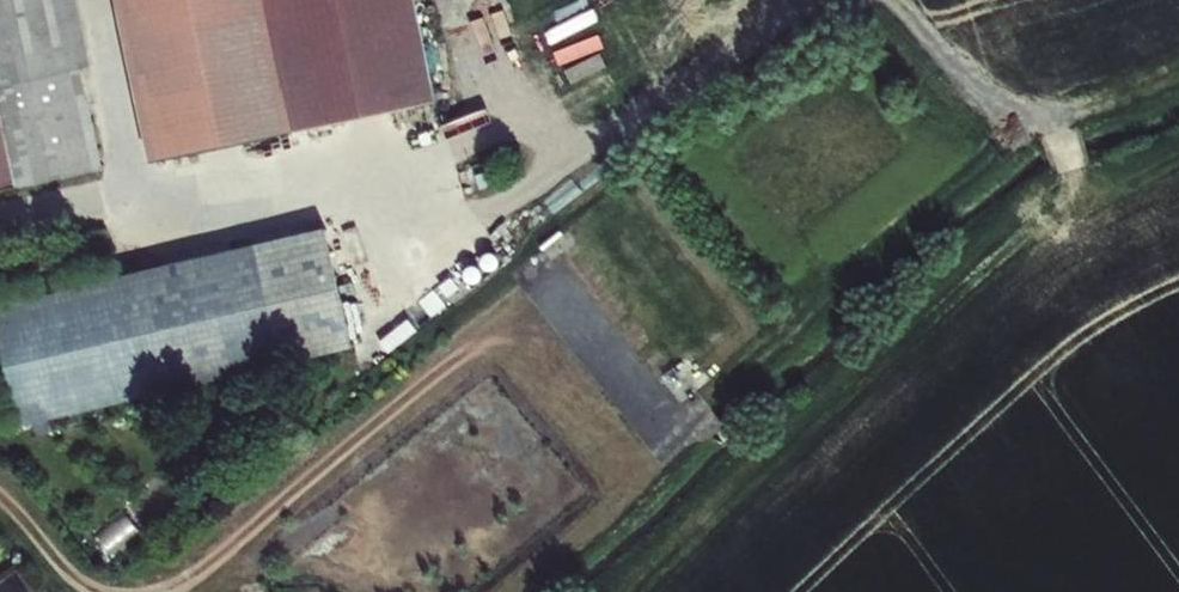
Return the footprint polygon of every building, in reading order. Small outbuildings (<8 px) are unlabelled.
[(84,171),(62,68),(51,71),(36,0),(0,0),(0,188),(84,171)] [(62,68),(74,66),(60,0),(36,0),(51,71),(62,68)] [(151,163),(442,101),(421,0),(117,0),(151,163)] [(0,304),(0,406),(4,424),(335,347),(308,231),(0,304)]
